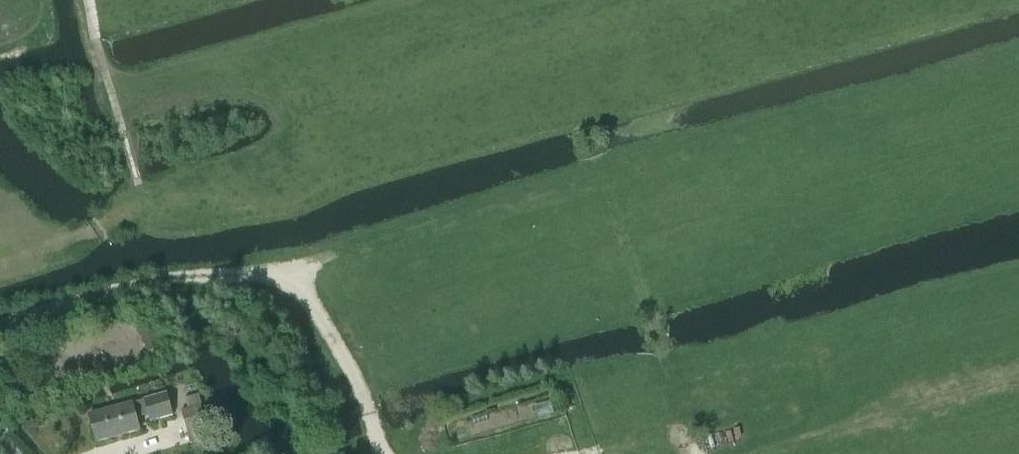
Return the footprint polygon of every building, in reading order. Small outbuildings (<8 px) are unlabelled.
[(149,416),(151,422),(173,416),(167,394),(145,400),(146,402),(114,409),(91,415),(98,442),(140,431),(137,419),(149,416)] [(183,411),(188,433),(207,428),(205,422),(217,419),(211,398),(201,400),(202,406),(183,411)]
